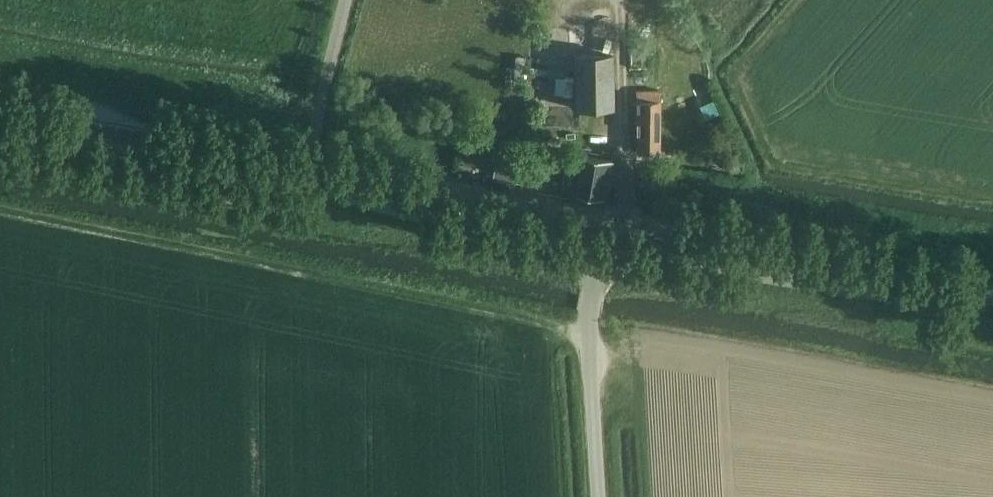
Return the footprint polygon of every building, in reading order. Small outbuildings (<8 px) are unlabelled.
[(613,107),(611,54),(612,54),(612,41),(611,22),(567,22),(567,43),(573,58),(574,58),(576,108),(613,107)] [(658,150),(659,143),(659,89),(637,89),(636,150),(658,150)] [(457,132),(459,120),(450,118),(447,130),(457,132)] [(534,142),(534,154),(560,153),(559,141),(534,142)] [(564,168),(562,187),(574,189),(574,193),(602,197),(604,184),(608,184),(610,174),(609,174),(612,158),(577,153),(576,161),(579,161),(577,170),(564,168)] [(532,158),(533,174),(560,171),(559,156),(532,158)]
